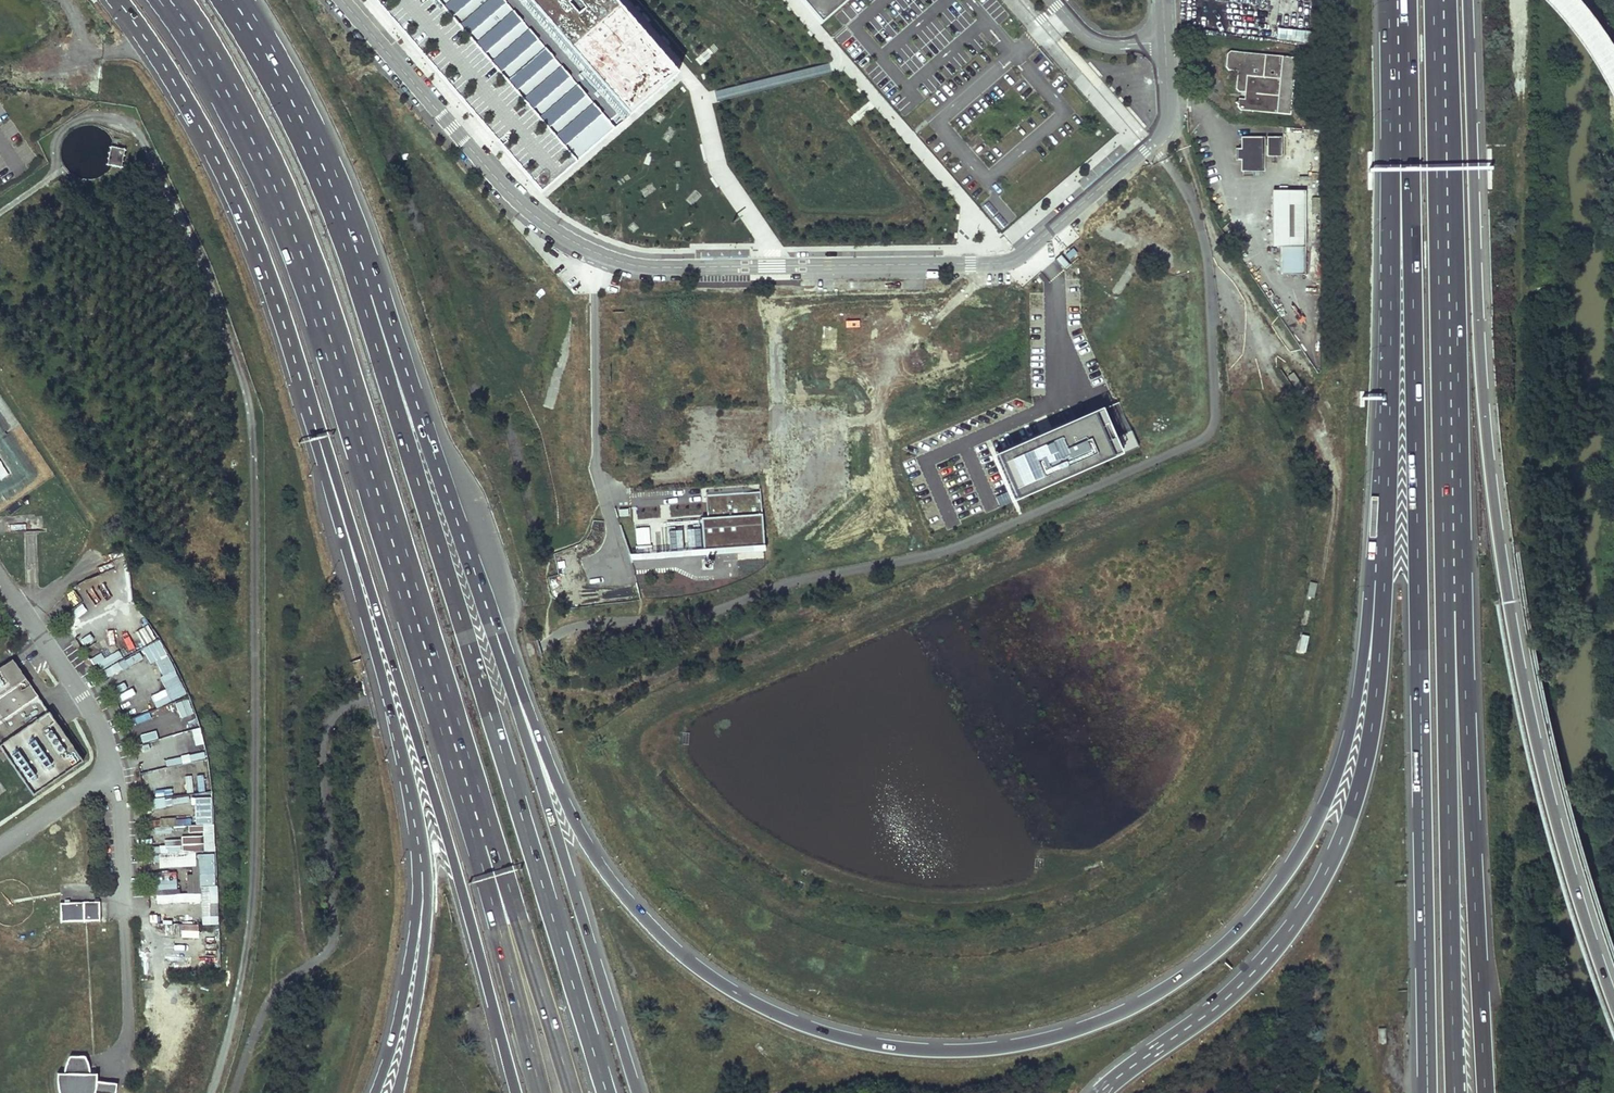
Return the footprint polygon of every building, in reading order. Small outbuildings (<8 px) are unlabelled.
[(611,0),(374,0),(541,193),(677,75),(611,0)] [(826,27),(858,0),(803,0),(826,27)] [(1276,42),(1310,45),(1311,33),(1276,31),(1276,42)] [(1289,117),(1295,59),(1230,52),(1226,55),(1225,69),(1228,73),(1236,74),(1234,91),(1237,94),(1243,95),(1243,101),(1239,101),(1238,109),(1241,112),(1289,117)] [(1311,120),(1300,119),(1299,128),(1310,129),(1311,120)] [(1280,136),(1241,136),(1240,147),(1235,147),(1234,158),(1240,158),(1240,169),(1263,169),(1263,154),(1280,154),(1280,136)] [(110,148),(108,168),(123,169),(125,150),(110,148)] [(1015,183),(1025,194),(1030,190),(1021,179),(1015,183)] [(1303,271),(1301,188),(1270,189),(1271,244),(1280,244),(1280,271),(1303,271)] [(1318,194),(1309,194),(1310,237),(1319,237),(1318,194)] [(1319,243),(1310,243),(1310,270),(1319,270),(1319,243)] [(1287,377),(1299,393),(1304,389),(1293,373),(1287,377)] [(1104,410),(993,458),(1013,504),(1124,456),(1104,410)] [(8,475),(0,461),(0,480),(8,475)] [(760,492),(705,495),(707,519),(700,519),(702,555),(764,550),(760,492)] [(958,518),(971,516),(969,506),(957,508),(958,518)] [(635,546),(635,553),(648,553),(648,529),(635,529),(635,546)] [(699,532),(684,532),(685,553),(700,553),(699,532)] [(666,534),(668,553),(682,552),(680,533),(666,534)] [(1310,583),(1307,596),(1313,598),(1316,584),(1310,583)] [(68,615),(73,621),(87,612),(82,606),(68,615)] [(1304,609),(1300,626),(1307,627),(1311,611),(1304,609)] [(144,646),(156,640),(148,626),(137,633),(144,646)] [(1299,635),(1296,651),(1303,653),(1306,637),(1299,635)] [(142,649),(149,667),(169,660),(161,641),(142,649)] [(139,652),(123,661),(118,652),(103,659),(101,654),(93,659),(104,681),(132,667),(133,668),(145,662),(139,652)] [(0,667),(0,746),(33,795),(82,761),(13,659),(0,667)] [(139,714),(186,697),(176,672),(145,683),(152,702),(137,708),(139,714)] [(175,705),(181,720),(194,715),(188,699),(175,705)] [(189,805),(183,766),(164,769),(159,732),(140,735),(141,746),(137,746),(143,790),(148,790),(151,811),(189,805)] [(196,854),(216,852),(208,762),(189,763),(194,819),(174,821),(175,827),(162,828),(161,819),(149,820),(151,839),(163,838),(164,847),(154,848),(156,870),(197,867),(196,854)] [(201,926),(217,926),(217,855),(200,855),(201,926)] [(168,906),(200,905),(199,868),(188,869),(189,895),(177,896),(176,874),(153,874),(154,893),(168,892),(168,906)] [(101,902),(61,903),(62,921),(100,921),(101,902)] [(85,1056),(71,1056),(65,1068),(65,1070),(65,1073),(59,1073),(59,1087),(60,1091),(60,1092),(115,1092),(117,1083),(97,1081),(98,1074),(91,1074),(85,1056)]
